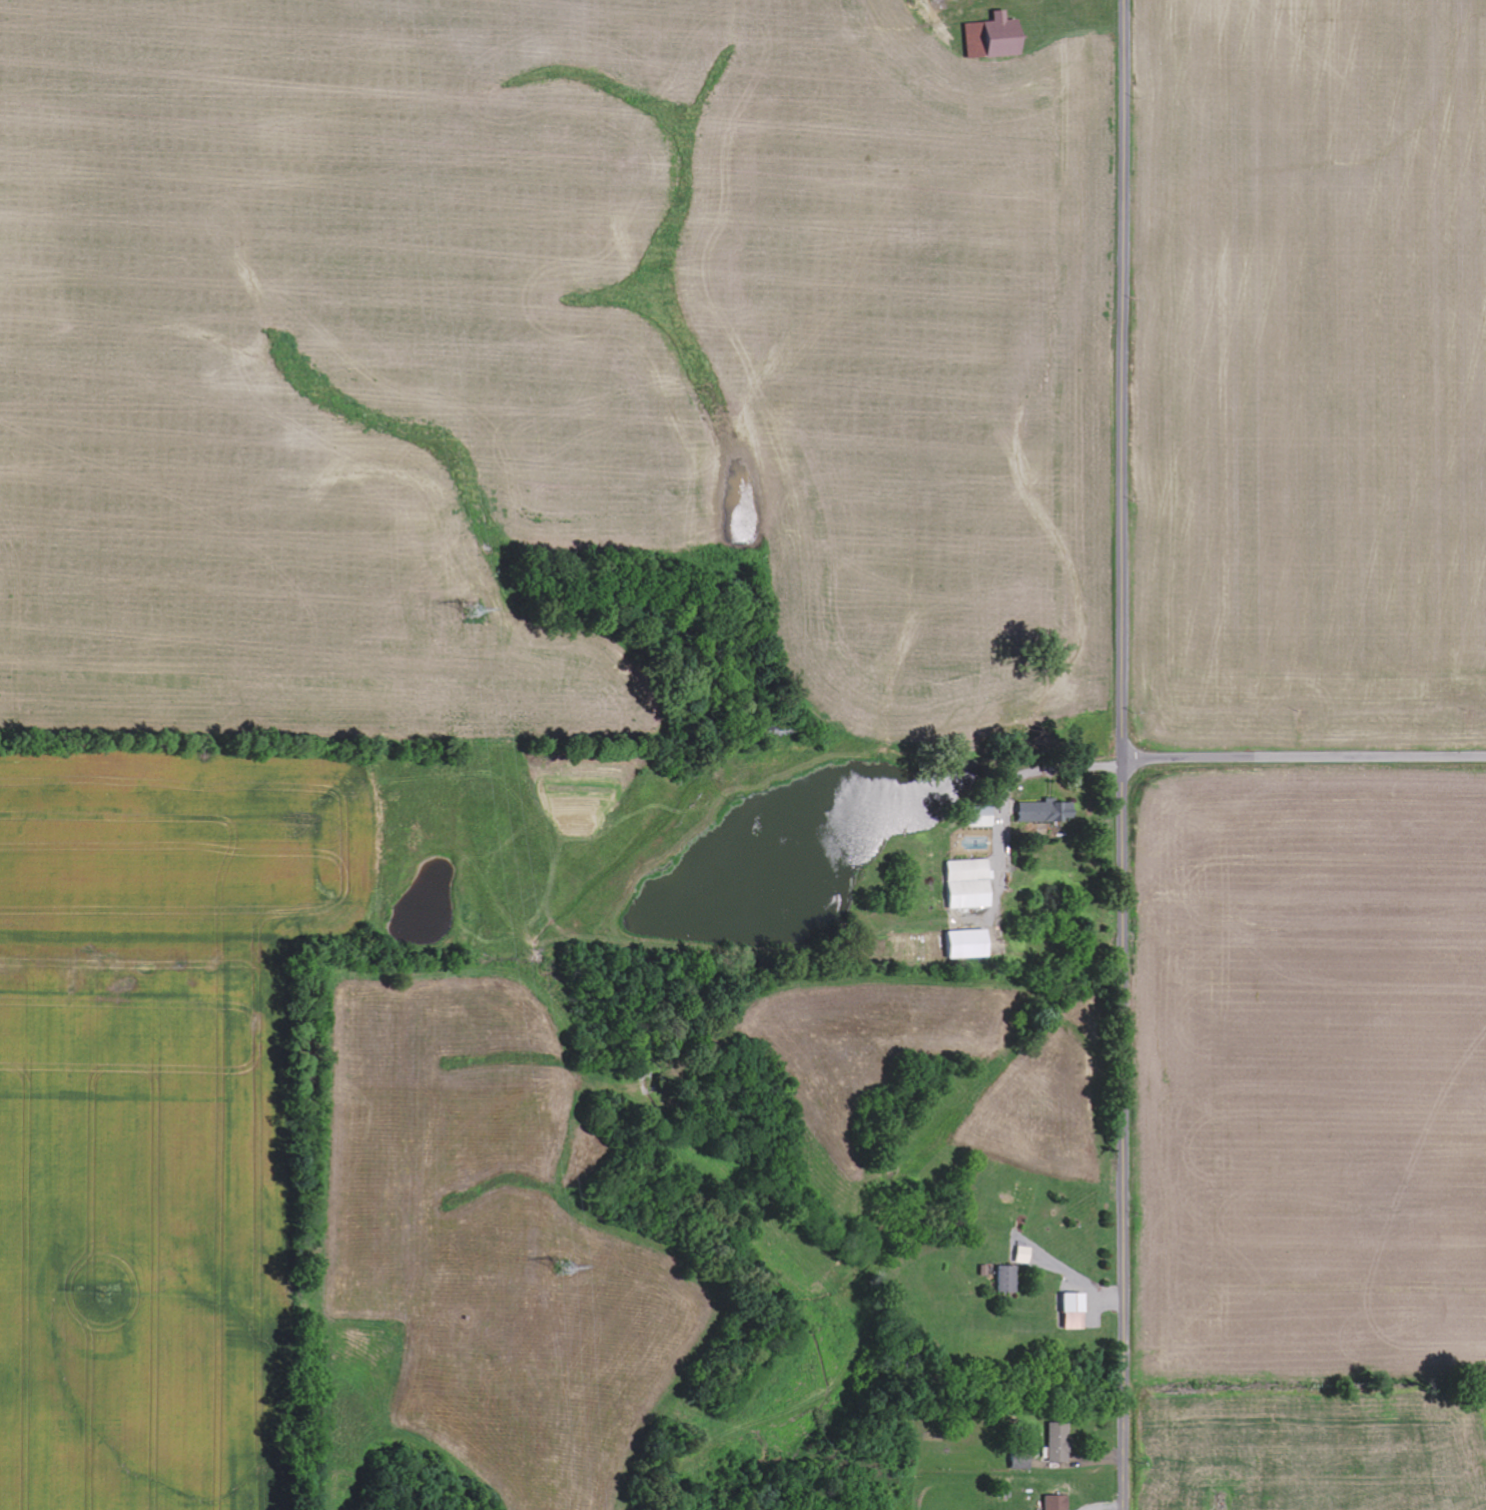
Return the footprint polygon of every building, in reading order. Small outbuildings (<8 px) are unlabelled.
[(1064,801),(1010,803),(1011,825),(1065,823),(1064,801)] [(938,932),(939,959),(978,958),(977,931),(938,932)] [(1009,1294),(1010,1267),(991,1267),(991,1293),(1009,1294)] [(1056,1330),(1078,1330),(1077,1295),(1055,1295),(1056,1330)] [(1062,1464),(1062,1437),(1053,1437),(1054,1427),(1043,1427),(1043,1464),(1062,1464)]
